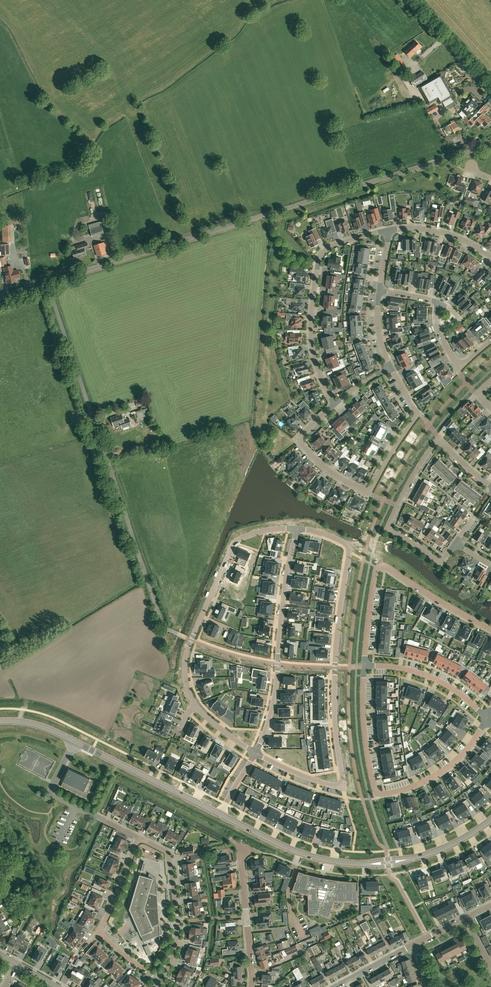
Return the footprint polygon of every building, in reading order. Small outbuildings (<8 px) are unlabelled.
[(405,51),(410,57),(421,47),(416,41),(405,51)] [(406,63),(397,53),(392,59),(400,68),(406,63)] [(422,72),(409,79),(413,85),(426,78),(422,72)] [(429,104),(437,100),(440,104),(443,102),(445,106),(454,101),(451,97),(453,96),(441,74),(419,87),(429,104)] [(404,82),(409,89),(413,87),(409,80),(404,82)] [(462,110),(459,113),(464,118),(466,116),(467,115),(478,105),(476,103),(477,102),(472,96),(465,102),(466,103),(463,105),(465,106),(462,110)] [(470,120),(467,122),(471,126),(474,123),(475,123),(476,123),(479,120),(482,123),(484,124),(489,120),(484,114),(489,109),(486,106),(485,105),(485,104),(470,120)] [(453,129),(460,126),(457,121),(450,124),(453,129)] [(452,183),(452,185),(456,187),(455,190),(464,192),(466,185),(460,184),(462,176),(456,174),(455,177),(451,176),(451,177),(450,177),(450,178),(449,180),(449,181),(450,181),(449,183),(452,183)] [(470,191),(475,193),(479,194),(480,191),(482,183),(481,181),(480,181),(478,182),(474,180),(470,191)] [(485,193),(482,199),(488,202),(490,197),(490,189),(490,191),(487,189),(485,193)] [(474,205),(473,206),(477,207),(479,201),(476,200),(468,198),(469,196),(465,195),(463,201),(474,205)] [(414,212),(414,214),(415,215),(415,218),(423,219),(423,217),(426,217),(428,201),(423,200),(422,207),(421,207),(420,207),(420,208),(416,208),(416,211),(414,212)] [(432,209),(430,220),(438,221),(438,217),(442,217),(443,212),(444,207),(437,205),(433,205),(432,209)] [(372,214),(368,215),(371,224),(374,223),(374,224),(376,223),(377,223),(378,222),(377,220),(380,219),(377,208),(371,210),(372,214)] [(406,210),(406,208),(399,209),(400,219),(407,218),(406,216),(411,215),(411,209),(406,210)] [(391,210),(383,211),(384,216),(384,219),(385,220),(385,221),(393,219),(391,210)] [(446,219),(445,222),(447,223),(447,224),(448,225),(449,225),(450,224),(452,225),(455,217),(459,218),(461,212),(455,210),(454,213),(452,214),(449,213),(447,216),(446,219)] [(356,214),(357,218),(353,219),(356,229),(357,229),(358,230),(360,229),(361,228),(360,228),(363,227),(362,225),(366,224),(362,212),(356,214)] [(462,221),(460,227),(466,230),(467,227),(469,228),(468,229),(472,230),(477,221),(471,218),(470,221),(464,218),(462,221)] [(325,238),(334,236),(332,227),(335,227),(332,219),(325,221),(327,227),(322,229),(325,238)] [(339,223),(340,224),(335,225),(337,231),(342,230),(342,233),(349,231),(348,228),(349,227),(349,226),(349,225),(348,224),(347,224),(346,221),(339,223)] [(485,238),(490,230),(490,225),(489,224),(486,228),(484,226),(483,226),(482,227),(480,225),(478,228),(477,228),(476,230),(474,234),(480,238),(482,235),(485,238)] [(1,225),(2,241),(10,241),(10,225),(1,225)] [(101,226),(90,229),(92,237),(104,233),(101,226)] [(309,231),(311,235),(307,237),(307,238),(307,239),(307,241),(309,241),(311,247),(314,246),(315,246),(317,245),(317,244),(318,244),(316,240),(319,238),(315,228),(309,231)] [(401,246),(398,246),(397,253),(406,253),(406,250),(409,250),(409,240),(407,240),(406,239),(404,239),(404,240),(403,240),(403,246),(401,246)] [(412,239),(412,240),(409,240),(409,250),(413,249),(413,253),(419,253),(420,246),(416,246),(416,239),(415,239),(414,239),(412,239)] [(425,247),(421,246),(421,252),(425,253),(426,252),(426,251),(430,252),(432,242),(429,241),(429,240),(427,240),(427,241),(426,240),(425,247)] [(435,241),(434,242),(432,242),(430,252),(429,254),(432,255),(433,254),(434,255),(438,256),(440,250),(436,249),(438,243),(437,243),(437,242),(435,241)] [(98,256),(107,253),(106,250),(107,249),(105,242),(94,245),(98,256)] [(72,251),(75,258),(86,255),(85,250),(89,249),(87,243),(77,246),(78,249),(72,251)] [(9,255),(8,244),(0,244),(1,255),(9,255)] [(365,245),(357,244),(357,247),(360,247),(359,252),(369,254),(370,249),(364,248),(365,245)] [(439,256),(444,258),(447,257),(447,256),(449,257),(452,249),(453,249),(453,248),(450,247),(451,246),(450,246),(448,245),(447,246),(447,245),(444,251),(441,249),(439,256)] [(449,257),(449,258),(451,259),(450,259),(451,262),(457,264),(460,258),(456,256),(459,251),(458,251),(458,250),(456,249),(455,249),(455,250),(453,249),(452,249),(449,257)] [(462,256),(458,263),(461,265),(462,264),(468,267),(473,259),(468,255),(465,258),(462,256)] [(333,260),(329,259),(328,267),(335,268),(334,272),(342,273),(343,267),(339,266),(340,261),(339,260),(340,258),(334,257),(333,260)] [(479,262),(473,259),(468,267),(471,270),(469,272),(474,275),(478,269),(476,267),(479,262)] [(3,268),(5,274),(3,274),(6,283),(9,283),(10,283),(13,283),(13,281),(16,281),(15,280),(16,279),(18,279),(19,277),(20,277),(18,270),(13,271),(12,265),(3,268)] [(290,272),(290,275),(294,275),(293,281),(296,281),(297,280),(301,281),(302,281),(303,281),(303,282),(304,282),(304,281),(305,281),(306,281),(306,280),(306,279),(306,278),(306,277),(307,273),(303,272),(297,271),(297,268),(291,267),(290,272)] [(356,272),(354,272),(354,275),(360,276),(360,273),(366,274),(367,269),(357,267),(356,272)] [(395,269),(393,269),(391,279),(395,280),(394,283),(395,283),(396,284),(398,285),(399,284),(401,284),(403,274),(402,274),(399,273),(400,268),(399,267),(396,267),(395,267),(395,269)] [(406,274),(403,273),(403,274),(401,284),(403,284),(403,285),(406,285),(407,284),(407,285),(408,281),(411,282),(413,271),(407,270),(406,274)] [(474,279),(477,281),(478,283),(482,286),(486,282),(488,280),(489,280),(490,280),(490,279),(490,277),(490,273),(488,270),(485,272),(483,270),(482,271),(474,279)] [(326,277),(326,280),(327,280),(327,282),(337,283),(337,279),(340,280),(341,274),(331,272),(330,276),(327,275),(327,276),(326,277)] [(414,279),(413,284),(416,285),(416,287),(416,288),(417,288),(417,289),(418,289),(419,289),(419,288),(420,288),(422,288),(424,279),(425,273),(422,272),(421,274),(415,273),(414,279)] [(424,279),(422,288),(423,288),(425,288),(425,289),(425,290),(426,290),(427,290),(428,290),(428,289),(429,289),(429,287),(433,287),(434,282),(435,276),(428,274),(429,273),(425,272),(425,273),(424,279)] [(365,280),(360,279),(360,276),(354,275),(354,278),(352,278),(352,283),(354,283),(365,285),(365,280)] [(447,278),(441,276),(436,286),(439,288),(438,291),(443,293),(443,294),(448,283),(445,281),(447,278)] [(294,295),(304,296),(304,289),(302,289),(301,287),(302,284),(290,282),(290,288),(293,288),(293,289),(293,290),(294,291),(295,292),(294,295)] [(326,283),(325,283),(325,286),(326,287),(326,288),(333,289),(332,292),(338,293),(339,287),(336,286),(337,283),(327,282),(326,283)] [(448,283),(443,294),(449,296),(450,294),(453,295),(458,285),(453,282),(451,285),(448,283)] [(464,290),(459,295),(456,298),(458,300),(456,303),(456,304),(456,305),(457,306),(458,306),(459,306),(460,307),(469,299),(466,297),(468,295),(464,290)] [(324,297),(323,300),(324,300),(324,301),(334,302),(335,299),(338,299),(338,293),(332,292),(332,296),(325,295),(325,296),(324,297)] [(287,297),(286,303),(291,304),(291,309),(296,310),(299,311),(299,310),(302,311),(303,303),(299,303),(298,302),(298,299),(287,297)] [(388,301),(387,308),(394,309),(394,310),(397,310),(398,305),(401,306),(402,300),(391,298),(390,301),(388,301)] [(469,299),(460,307),(461,307),(462,308),(462,309),(462,310),(463,311),(464,311),(465,312),(467,310),(470,312),(478,305),(473,300),(472,301),(469,299)] [(323,303),(323,306),(324,306),(324,307),(331,308),(330,312),(336,312),(337,306),(334,306),(334,302),(324,301),(324,302),(323,303)] [(349,308),(348,312),(355,312),(355,309),(361,310),(362,305),(351,304),(351,309),(349,308)] [(426,304),(414,304),(414,309),(417,310),(417,313),(427,314),(427,307),(426,307),(426,304)] [(300,320),(300,317),(299,317),(294,317),(295,313),(286,313),(285,313),(278,312),(277,317),(284,317),(285,315),(286,315),(286,320),(291,320),(291,327),(301,327),(301,323),(301,322),(302,320),(300,320)] [(355,312),(348,312),(349,316),(350,316),(351,321),(362,320),(362,317),(361,317),(361,315),(355,315),(355,312)] [(390,315),(386,315),(386,319),(387,319),(387,323),(397,322),(397,317),(401,316),(400,312),(391,312),(391,316),(390,316),(390,315)] [(413,316),(413,322),(425,323),(425,320),(426,320),(427,314),(417,313),(417,317),(413,316)] [(488,324),(484,318),(483,317),(478,321),(480,324),(477,326),(484,334),(485,333),(486,332),(487,331),(488,330),(485,326),(486,325),(488,324)] [(334,327),(334,322),(322,322),(322,325),(323,325),(323,327),(333,327),(333,331),(334,331),(334,332),(339,332),(339,327),(334,327)] [(387,324),(386,324),(387,328),(388,328),(388,330),(390,330),(390,334),(403,331),(403,327),(398,328),(397,322),(387,323),(387,324)] [(461,324),(454,329),(457,333),(464,328),(461,324)] [(477,326),(475,324),(472,326),(467,330),(468,331),(472,336),(474,334),(475,335),(478,338),(479,337),(481,336),(483,335),(484,334),(477,326)] [(426,325),(420,327),(420,325),(412,326),(414,329),(413,329),(415,335),(420,334),(421,336),(420,336),(420,337),(430,333),(429,331),(430,330),(429,328),(428,328),(428,327),(427,328),(426,325)] [(287,333),(286,333),(286,340),(289,340),(289,343),(294,343),(294,342),(298,342),(298,340),(301,340),(301,333),(295,333),(295,330),(287,330),(287,333)] [(349,336),(349,341),(352,340),(356,340),(356,336),(362,336),(362,330),(351,331),(352,336),(349,336)] [(461,339),(468,347),(473,343),(470,339),(473,337),(472,336),(468,331),(465,334),(467,336),(462,340),(461,339)] [(416,341),(417,342),(418,347),(430,343),(429,340),(431,339),(431,338),(431,336),(430,336),(429,334),(430,333),(420,337),(421,339),(416,341)] [(394,341),(393,341),(390,342),(393,348),(403,345),(400,338),(399,339),(397,334),(391,336),(393,339),(394,341)] [(323,340),(322,340),(323,343),(333,341),(332,338),(334,337),(334,335),(323,338),(323,340)] [(454,341),(451,343),(457,349),(460,347),(463,351),(468,347),(461,339),(456,343),(454,341)] [(333,341),(323,343),(324,347),(325,346),(325,349),(330,348),(331,352),(339,350),(338,346),(334,347),(333,341)] [(362,341),(355,344),(353,344),(355,350),(365,346),(365,344),(364,344),(363,344),(362,341)] [(436,346),(435,346),(433,343),(425,347),(427,351),(426,351),(428,353),(429,354),(430,356),(438,351),(436,346)] [(294,349),(294,346),(288,347),(289,356),(294,355),(294,359),(304,358),(303,348),(294,349)] [(365,347),(365,346),(355,350),(357,355),(367,352),(367,349),(366,349),(365,350),(364,347),(365,347)] [(399,363),(408,358),(407,354),(409,353),(409,352),(407,347),(400,350),(402,354),(397,356),(397,358),(398,360),(398,361),(399,362),(399,363)] [(332,356),(326,359),(328,364),(337,360),(340,359),(337,351),(331,354),(332,356)] [(430,359),(430,360),(428,361),(431,367),(436,365),(434,360),(441,357),(438,351),(430,356),(431,358),(430,359)] [(367,352),(357,355),(359,361),(369,357),(369,355),(368,355),(367,355),(366,352),(367,352)] [(369,357),(359,361),(361,366),(370,363),(371,363),(371,360),(370,360),(369,361),(368,358),(369,358),(369,357)] [(410,370),(416,367),(413,361),(412,361),(410,362),(408,358),(399,363),(400,364),(401,365),(402,366),(402,368),(403,368),(408,366),(410,370)] [(337,360),(328,364),(330,369),(332,368),(333,371),(345,367),(343,361),(338,363),(337,360)] [(302,365),(301,363),(293,365),(294,370),(296,370),(296,372),(297,372),(298,372),(299,375),(309,372),(307,365),(303,366),(302,365)] [(363,372),(365,371),(370,370),(371,370),(373,369),(373,368),(372,366),(371,366),(370,363),(361,366),(357,368),(358,371),(362,369),(363,372)] [(431,367),(431,368),(430,368),(433,373),(436,372),(436,373),(438,372),(440,375),(448,369),(446,367),(445,365),(444,364),(438,368),(436,365),(431,367)] [(411,371),(412,374),(407,377),(407,379),(407,380),(408,381),(409,381),(410,383),(419,377),(417,375),(420,373),(419,370),(420,370),(418,367),(411,371)] [(442,377),(439,379),(444,388),(448,383),(445,379),(452,375),(451,374),(451,373),(450,371),(448,369),(440,375),(440,374),(442,377)] [(338,373),(339,376),(334,378),(336,383),(345,379),(344,376),(347,375),(345,370),(338,373)] [(306,380),(305,377),(297,380),(299,385),(301,384),(302,387),(303,387),(304,389),(307,388),(308,388),(311,387),(311,386),(314,385),(311,379),(307,380),(306,380)] [(413,388),(419,385),(421,388),(428,384),(426,381),(425,381),(423,379),(421,380),(419,377),(410,383),(411,384),(410,385),(411,387),(412,387),(413,388)] [(346,382),(345,379),(336,383),(338,388),(344,386),(345,388),(351,386),(349,381),(346,382)] [(374,388),(380,384),(377,379),(371,382),(374,388)] [(383,387),(382,388),(380,385),(372,390),(375,395),(383,390),(384,390),(383,387)] [(428,402),(429,400),(430,399),(429,398),(432,396),(429,393),(432,391),(429,385),(420,392),(422,395),(418,397),(423,403),(426,401),(428,402)] [(386,392),(385,393),(383,390),(375,395),(374,396),(377,401),(378,400),(386,395),(387,395),(387,394),(386,392)] [(304,393),(306,399),(310,397),(313,404),(321,401),(316,391),(311,394),(309,391),(304,393)] [(378,400),(381,405),(383,404),(389,400),(390,400),(389,397),(388,398),(386,395),(378,400)] [(358,401),(353,405),(360,413),(361,414),(370,406),(368,404),(366,402),(363,399),(360,403),(358,401)] [(389,400),(383,404),(381,405),(384,410),(386,409),(392,405),(393,405),(392,402),(391,403),(389,400)] [(307,417),(308,415),(309,415),(311,413),(309,411),(306,407),(308,405),(303,401),(301,403),(302,404),(300,407),(297,410),(299,412),(298,413),(304,419),(307,417)] [(464,413),(467,411),(470,414),(478,407),(475,405),(473,402),(471,404),(468,401),(460,409),(464,413)] [(352,413),(348,416),(354,422),(354,423),(363,415),(361,414),(360,413),(353,405),(349,409),(350,410),(352,413)] [(395,407),(394,408),(392,405),(386,409),(384,410),(387,415),(395,410),(396,410),(395,407)] [(474,425),(479,420),(476,417),(481,413),(479,411),(480,410),(478,407),(470,414),(473,417),(472,419),(473,420),(472,422),(474,425)] [(290,418),(293,414),(288,409),(285,412),(290,418)] [(398,412),(397,413),(395,410),(387,415),(390,420),(391,419),(392,421),(396,419),(395,417),(397,416),(397,417),(400,415),(398,412)] [(129,418),(123,420),(121,414),(111,417),(114,426),(121,424),(122,428),(131,425),(129,418)] [(290,418),(285,423),(288,426),(287,426),(287,427),(288,428),(289,428),(290,428),(292,431),(297,426),(295,423),(296,422),(297,423),(300,420),(295,415),(291,419),(290,418)] [(341,416),(337,420),(344,428),(346,430),(350,426),(353,429),(357,425),(354,423),(354,422),(348,416),(345,420),(342,417),(341,416)] [(474,425),(471,427),(475,431),(479,427),(480,428),(482,427),(485,430),(490,423),(490,421),(490,420),(490,419),(489,418),(488,419),(487,418),(486,419),(483,423),(479,420),(474,425)] [(453,422),(450,419),(445,425),(448,428),(452,432),(448,435),(453,440),(460,433),(456,429),(455,429),(451,424),(453,422)] [(337,420),(333,425),(335,427),(333,429),(335,431),(339,436),(341,434),(343,432),(346,430),(344,428),(337,420)] [(387,429),(389,426),(380,421),(375,430),(376,430),(386,436),(387,433),(386,432),(387,430),(385,429),(386,428),(387,429)] [(373,436),(372,435),(370,437),(376,440),(377,438),(381,440),(382,438),(384,438),(386,436),(376,430),(373,436)] [(460,433),(453,440),(457,445),(460,442),(462,444),(468,439),(465,437),(464,438),(460,433)] [(325,441),(321,436),(317,440),(316,438),(311,443),(314,446),(315,445),(318,448),(323,444),(325,446),(330,441),(328,438),(325,441)] [(369,440),(370,441),(368,446),(377,451),(378,449),(378,447),(379,445),(375,443),(375,442),(376,440),(370,437),(369,440)] [(468,454),(469,455),(475,448),(473,445),(475,443),(471,439),(467,443),(469,445),(466,448),(464,450),(465,451),(465,452),(467,454),(468,454)] [(330,441),(325,446),(323,447),(326,450),(323,453),(328,457),(334,449),(330,445),(332,443),(330,441)] [(366,450),(364,449),(361,454),(370,459),(371,456),(372,457),(374,454),(375,454),(377,451),(368,446),(366,450)] [(473,458),(474,459),(479,454),(481,456),(485,452),(481,447),(478,450),(475,448),(469,455),(470,456),(470,457),(472,458),(473,458)] [(335,448),(334,449),(328,457),(332,461),(337,456),(339,458),(343,453),(341,451),(340,452),(335,448)] [(343,453),(339,458),(337,461),(340,463),(339,465),(344,469),(354,454),(349,460),(345,457),(349,451),(349,450),(346,449),(343,453)] [(299,459),(301,457),(295,452),(288,460),(288,462),(292,467),(288,471),(288,473),(290,475),(302,464),(299,461),(299,459)] [(482,466),(482,467),(484,469),(485,468),(486,469),(490,463),(490,461),(489,460),(490,458),(490,456),(487,453),(483,458),(486,460),(481,465),(482,466)] [(354,454),(344,469),(345,467),(349,469),(348,471),(353,474),(362,459),(358,465),(353,463),(357,456),(356,455),(354,454)] [(365,460),(362,459),(353,474),(354,472),(358,474),(357,476),(362,479),(364,476),(365,476),(366,474),(365,473),(367,470),(361,467),(365,460)] [(433,472),(432,472),(430,474),(432,476),(443,463),(441,461),(441,462),(438,460),(431,468),(434,471),(433,472)] [(446,466),(443,463),(432,476),(434,477),(436,475),(435,475),(436,473),(440,476),(447,468),(445,466),(446,466)] [(308,483),(316,473),(308,466),(306,468),(303,466),(299,471),(302,473),(300,476),(308,483)] [(441,480),(439,482),(441,484),(452,472),(450,470),(447,468),(440,476),(443,479),(441,481),(441,480)] [(441,484),(439,486),(441,487),(445,484),(444,483),(445,482),(449,485),(456,477),(454,474),(452,472),(441,484)] [(317,479),(310,489),(317,494),(323,498),(325,494),(327,494),(329,491),(328,490),(332,484),(323,478),(321,482),(317,479)] [(456,493),(454,496),(452,497),(454,499),(466,484),(464,482),(463,482),(461,480),(454,489),(457,492),(456,494),(456,493)] [(423,482),(420,487),(428,491),(431,487),(423,482)] [(466,484),(454,499),(456,500),(460,496),(459,496),(460,494),(464,497),(471,488),(468,486),(469,486),(466,484)] [(420,487),(418,491),(429,497),(431,493),(428,491),(420,487)] [(333,490),(328,500),(333,503),(335,500),(339,502),(340,501),(343,503),(348,494),(344,492),(345,492),(339,488),(337,492),(333,490)] [(465,501),(463,503),(465,505),(476,491),(473,490),(471,488),(464,497),(467,500),(466,501),(465,501)] [(420,499),(423,500),(426,502),(429,497),(418,491),(415,496),(420,499)] [(478,493),(476,491),(465,505),(467,506),(469,504),(469,503),(470,502),(473,505),(480,496),(478,494),(478,493)] [(364,506),(364,505),(365,501),(354,496),(353,498),(351,503),(348,502),(345,508),(352,511),(353,508),(361,511),(362,508),(363,508),(364,507),(364,506)] [(423,500),(420,499),(415,496),(413,501),(421,505),(423,500)] [(466,510),(458,505),(453,512),(463,519),(466,515),(464,513),(466,510)] [(489,510),(486,507),(483,513),(489,517),(490,514),(490,507),(489,510)] [(455,514),(452,518),(460,523),(463,519),(453,512),(455,514)] [(411,526),(416,518),(411,516),(406,524),(411,526)] [(438,520),(434,517),(429,525),(433,528),(438,520)] [(420,521),(416,518),(411,526),(415,529),(420,521)] [(452,518),(450,522),(446,519),(444,523),(453,529),(455,526),(457,528),(460,523),(452,518)] [(420,521),(415,529),(420,532),(425,524),(420,521)] [(432,528),(427,536),(431,539),(436,532),(432,528)] [(479,531),(474,539),(479,542),(483,537),(486,539),(489,533),(490,531),(486,528),(483,533),(479,531)] [(436,532),(431,539),(435,542),(440,535),(436,532)] [(440,535),(435,542),(439,545),(440,544),(442,542),(443,542),(445,541),(446,539),(449,541),(453,536),(448,532),(444,537),(440,535)] [(276,537),(268,538),(268,540),(269,543),(272,544),(271,549),(272,549),(271,551),(270,556),(275,558),(277,550),(278,550),(279,550),(281,540),(276,539),(276,537)] [(299,546),(298,550),(301,551),(300,552),(306,553),(307,550),(313,551),(318,553),(320,544),(309,541),(309,540),(304,539),(304,540),(301,539),(300,543),(299,543),(300,543),(299,545),(298,546),(299,546)] [(330,551),(333,551),(332,563),(334,563),(334,564),(338,565),(338,564),(339,564),(340,559),(340,557),(341,552),(338,552),(339,549),(331,546),(330,551)] [(240,549),(237,556),(239,557),(241,557),(238,563),(244,566),(247,560),(250,553),(240,549)] [(264,561),(263,566),(265,566),(266,566),(266,567),(278,569),(279,563),(271,562),(272,558),(266,557),(265,561),(264,561)] [(464,558),(460,566),(463,568),(463,569),(463,570),(463,571),(463,572),(464,573),(465,573),(463,576),(468,579),(475,567),(472,565),(473,563),(464,558)] [(295,564),(294,571),(304,572),(305,567),(308,566),(314,566),(314,563),(299,560),(299,563),(298,563),(298,565),(295,564)] [(232,576),(230,580),(237,583),(241,573),(243,574),(245,569),(241,567),(239,566),(237,571),(234,570),(233,573),(232,576)] [(263,572),(262,575),(268,576),(269,573),(277,575),(278,569),(266,567),(266,566),(265,566),(264,572),(263,572)] [(479,567),(474,577),(473,579),(477,581),(476,583),(481,586),(487,576),(484,575),(486,571),(483,569),(483,568),(481,567),(480,567),(479,567)] [(324,569),(324,574),(328,575),(326,585),(334,586),(336,574),(334,574),(334,571),(324,569)] [(291,580),(290,583),(291,583),(291,586),(303,588),(304,583),(307,584),(308,578),(299,577),(295,576),(294,579),(292,579),(292,580),(291,580)] [(262,578),(261,587),(275,588),(275,582),(268,582),(268,578),(262,578)] [(223,594),(222,598),(229,601),(229,600),(232,594),(237,596),(240,589),(230,585),(229,588),(226,587),(226,588),(225,588),(223,594)] [(257,586),(257,592),(259,592),(259,596),(266,596),(266,593),(274,594),(275,588),(261,587),(257,586)] [(314,586),(314,591),(318,592),(317,597),(321,598),(320,598),(324,599),(330,600),(332,600),(333,600),(334,593),(333,592),(330,592),(331,588),(314,586)] [(291,593),(290,601),(292,601),(296,602),(296,605),(309,606),(309,602),(305,601),(302,601),(303,595),(291,593)] [(424,606),(421,604),(423,601),(417,597),(411,607),(415,609),(413,613),(418,616),(421,610),(424,606)] [(257,598),(257,601),(259,602),(258,607),(272,609),(273,603),(265,602),(265,599),(257,598)] [(216,612),(214,616),(221,619),(226,609),(230,611),(235,613),(237,609),(223,603),(221,606),(219,605),(217,609),(216,609),(215,612),(216,612)] [(318,609),(317,615),(323,616),(324,613),(329,613),(331,614),(331,613),(332,613),(333,609),(332,609),(332,606),(326,606),(326,605),(322,604),(322,605),(321,605),(321,609),(318,609)] [(421,615),(429,620),(436,609),(434,608),(434,607),(430,605),(429,608),(426,612),(423,610),(421,615)] [(288,610),(287,618),(289,618),(294,619),(297,619),(298,613),(308,614),(308,608),(291,606),(291,609),(289,610),(288,610)] [(258,607),(257,616),(263,617),(264,614),(271,615),(272,609),(258,607)] [(438,610),(436,609),(429,620),(438,625),(441,620),(438,619),(440,615),(442,612),(438,610)] [(394,621),(395,612),(384,610),(383,610),(382,616),(388,617),(387,620),(394,621)] [(445,632),(453,618),(447,615),(447,616),(444,621),(441,620),(438,625),(436,628),(445,632)] [(316,616),(315,620),(318,621),(318,628),(322,629),(325,630),(325,629),(329,630),(330,622),(323,621),(323,617),(316,616)] [(458,621),(453,618),(445,632),(454,637),(458,628),(455,627),(458,622),(458,621)] [(259,626),(258,634),(269,635),(270,628),(266,627),(267,626),(268,621),(261,620),(261,627),(259,626)] [(393,624),(394,621),(387,620),(387,623),(381,623),(380,623),(380,627),(381,627),(381,629),(391,630),(392,624),(393,624)] [(287,626),(286,636),(294,636),(295,630),(298,630),(301,630),(301,623),(292,622),(292,626),(287,626)] [(208,631),(207,634),(214,637),(219,626),(212,623),(210,626),(209,625),(207,630),(208,631)] [(460,627),(458,631),(454,638),(460,641),(462,637),(463,637),(466,639),(471,628),(469,627),(469,626),(466,625),(465,626),(465,625),(463,629),(460,627)] [(233,630),(230,637),(235,640),(233,645),(237,647),(237,645),(239,634),(239,633),(233,630)] [(314,632),(313,637),(317,637),(316,643),(328,644),(329,639),(327,639),(327,637),(327,633),(314,632)] [(474,648),(474,647),(476,644),(480,646),(485,636),(482,635),(483,634),(480,632),(479,633),(476,637),(475,638),(472,637),(468,645),(474,648)] [(257,638),(255,650),(259,651),(262,652),(262,651),(267,652),(268,645),(264,644),(265,641),(265,640),(257,638)] [(410,656),(413,644),(407,643),(408,641),(405,640),(403,646),(406,647),(404,655),(410,656)] [(487,640),(482,650),(488,653),(490,649),(490,650),(490,641),(487,640)] [(285,647),(285,651),(286,651),(285,655),(293,656),(293,649),(296,649),(297,642),(290,641),(289,641),(289,645),(286,644),(286,647),(285,647)] [(415,658),(418,646),(413,644),(410,656),(415,658)] [(307,645),(307,650),(311,650),(315,651),(314,656),(310,656),(310,660),(316,660),(316,657),(327,657),(328,650),(320,649),(320,646),(307,645)] [(389,652),(390,646),(380,645),(379,645),(379,651),(384,651),(384,654),(391,655),(391,652),(389,652)] [(424,647),(418,646),(415,658),(421,659),(424,647)] [(424,647),(421,659),(427,661),(430,649),(424,647)] [(444,655),(438,652),(433,663),(438,665),(443,656),(444,655)] [(443,656),(438,665),(443,668),(448,658),(443,656)] [(443,668),(448,670),(453,661),(452,661),(448,658),(443,668)] [(453,659),(452,661),(453,661),(448,670),(452,673),(458,662),(453,659)] [(195,664),(195,672),(205,672),(205,676),(215,676),(215,669),(211,669),(207,669),(207,664),(204,664),(204,661),(197,661),(197,664),(195,664)] [(452,673),(457,675),(463,665),(458,662),(452,673)] [(253,668),(251,677),(253,677),(256,678),(255,683),(257,683),(256,687),(262,688),(265,689),(266,683),(266,681),(267,677),(266,677),(261,676),(262,670),(253,668)] [(470,669),(462,678),(467,682),(474,673),(470,669)] [(479,676),(474,673),(467,682),(471,686),(477,678),(479,676)] [(283,678),(283,684),(288,684),(287,689),(294,689),(295,681),(295,677),(286,676),(283,676),(283,678)] [(310,676),(310,686),(313,686),(324,686),(324,679),(317,679),(317,676),(310,676)] [(477,678),(471,686),(476,689),(482,682),(477,678)] [(206,680),(198,683),(200,689),(201,689),(204,697),(205,699),(208,698),(207,696),(212,694),(208,685),(206,681),(206,680)] [(482,682),(476,689),(480,693),(486,685),(482,682)] [(408,686),(407,692),(403,691),(401,698),(401,699),(404,700),(405,698),(411,700),(415,688),(413,687),(413,686),(410,685),(409,686),(408,686)] [(421,690),(421,689),(418,688),(417,689),(415,688),(411,700),(417,702),(416,704),(420,705),(421,702),(423,697),(419,696),(421,690),(422,690),(421,690)] [(280,694),(280,698),(281,698),(281,701),(285,701),(285,702),(289,702),(289,701),(292,701),(292,697),(296,697),(296,690),(289,690),(285,690),(285,693),(281,693),(281,694),(280,694)] [(250,693),(250,697),(252,697),(251,704),(262,706),(262,705),(263,705),(264,701),(263,701),(263,699),(256,698),(257,694),(250,693)] [(175,702),(177,697),(170,694),(167,702),(168,702),(166,709),(165,712),(171,715),(173,712),(175,713),(179,703),(175,702)] [(434,695),(434,696),(433,695),(430,700),(426,698),(422,707),(426,709),(427,706),(432,709),(438,698),(436,697),(437,696),(434,695)] [(444,701),(443,701),(443,700),(441,699),(440,699),(438,698),(432,709),(437,712),(435,715),(439,717),(446,705),(443,703),(444,701)] [(214,705),(212,707),(222,715),(223,714),(225,716),(229,711),(227,709),(228,707),(223,702),(222,702),(221,704),(217,701),(214,705)] [(387,703),(387,704),(376,704),(376,709),(383,710),(383,712),(389,712),(389,709),(389,703),(387,703)] [(278,709),(278,712),(279,712),(279,713),(279,716),(286,716),(286,717),(289,717),(289,716),(290,716),(290,709),(293,709),(293,705),(287,705),(287,708),(279,708),(279,709),(278,709)] [(246,708),(245,715),(250,715),(249,722),(249,723),(251,723),(251,724),(256,725),(256,724),(257,724),(258,720),(258,718),(259,713),(258,713),(255,713),(255,710),(246,708)] [(458,710),(454,718),(465,724),(468,719),(462,716),(464,713),(458,710)] [(159,725),(156,724),(154,728),(157,730),(156,732),(163,735),(166,736),(172,722),(165,719),(167,714),(161,712),(159,717),(162,719),(159,725)] [(310,712),(311,722),(317,722),(317,719),(322,719),(324,719),(324,713),(324,712),(310,712)] [(388,721),(390,721),(389,715),(390,715),(389,712),(383,712),(384,715),(376,716),(377,722),(388,721)] [(461,729),(465,724),(454,718),(449,725),(455,728),(456,726),(461,729)] [(274,723),(274,731),(285,731),(285,724),(289,724),(289,720),(278,720),(278,721),(279,721),(279,723),(278,723),(274,723)] [(191,724),(186,735),(192,738),(190,741),(194,743),(197,738),(194,736),(198,727),(191,724)] [(311,729),(310,729),(310,736),(314,735),(326,734),(325,731),(325,727),(322,728),(318,728),(317,725),(311,726),(311,729)] [(447,728),(443,732),(452,741),(456,736),(452,732),(453,730),(448,725),(446,727),(447,728)] [(452,741),(443,732),(437,739),(442,743),(444,741),(448,745),(449,745),(452,741)] [(269,737),(269,746),(282,746),(282,741),(285,741),(285,734),(276,734),(276,737),(274,737),(269,737)] [(205,735),(199,744),(202,746),(200,750),(207,753),(211,746),(207,745),(211,738),(205,735)] [(487,739),(481,747),(485,751),(483,753),(488,757),(490,753),(490,752),(488,750),(490,746),(490,741),(489,739),(488,740),(487,739)] [(436,740),(429,745),(437,755),(442,752),(441,752),(442,751),(441,751),(438,747),(440,745),(436,740)] [(315,742),(314,742),(315,749),(316,749),(327,747),(326,741),(315,742)] [(217,744),(211,754),(217,758),(216,760),(219,762),(222,756),(219,754),(224,746),(220,745),(217,744)] [(146,753),(144,756),(155,761),(157,756),(161,757),(165,749),(157,745),(154,752),(148,749),(147,749),(145,753),(146,753)] [(429,745),(425,749),(432,759),(437,755),(429,745)] [(381,751),(380,751),(381,757),(394,754),(393,748),(392,746),(385,747),(386,750),(381,751)] [(315,749),(313,749),(314,755),(317,755),(328,754),(328,753),(328,754),(328,750),(327,747),(316,749),(315,749)] [(422,751),(414,755),(419,766),(425,764),(424,763),(422,758),(424,757),(422,751)] [(483,760),(486,762),(489,758),(482,752),(480,755),(479,756),(476,754),(471,760),(479,766),(481,764),(483,760)] [(224,758),(220,764),(224,766),(225,764),(231,768),(237,757),(236,756),(232,753),(232,754),(230,753),(227,760),(224,758)] [(317,755),(314,755),(315,762),(329,760),(328,754),(317,755)] [(168,760),(165,767),(169,768),(173,770),(178,760),(167,755),(165,758),(168,760)] [(414,755),(406,759),(407,766),(411,764),(414,769),(419,766),(414,755)] [(329,760),(315,762),(316,772),(323,771),(322,768),(330,767),(329,761),(329,760)] [(184,761),(179,772),(181,773),(180,774),(184,776),(185,775),(187,770),(188,769),(191,771),(194,764),(190,762),(190,764),(184,761)] [(469,765),(466,767),(465,765),(464,766),(463,765),(461,768),(462,768),(459,771),(468,779),(471,776),(472,778),(477,773),(469,765)] [(197,768),(192,778),(195,780),(195,781),(198,783),(199,782),(200,782),(201,780),(203,776),(206,777),(209,770),(204,767),(202,770),(197,768)] [(256,768),(251,777),(256,780),(261,771),(256,768)] [(61,786),(86,798),(94,780),(69,769),(61,786)] [(393,780),(399,779),(397,770),(395,770),(384,772),(385,778),(392,777),(393,780)] [(261,771),(256,780),(262,782),(266,773),(261,771)] [(266,773),(262,782),(267,785),(271,776),(266,773)] [(209,776),(205,782),(209,784),(207,787),(217,792),(220,785),(215,783),(216,780),(209,776)] [(271,776),(267,785),(272,787),(276,778),(271,776)] [(452,776),(446,780),(450,786),(453,790),(452,790),(454,792),(464,785),(462,783),(458,777),(455,779),(454,778),(452,776)] [(276,778),(272,787),(277,790),(282,781),(276,778)] [(490,780),(486,784),(485,783),(483,786),(487,790),(490,788),(490,789),(490,781),(490,780)] [(288,784),(284,795),(289,797),(293,786),(288,784)] [(439,784),(434,787),(436,790),(435,791),(438,797),(440,796),(442,800),(447,797),(447,798),(451,795),(446,788),(443,790),(440,785),(439,784)] [(293,786),(289,797),(294,799),(295,797),(298,788),(293,786)] [(475,794),(483,803),(487,799),(483,794),(486,792),(481,787),(479,789),(480,790),(475,794)] [(298,788),(295,797),(300,799),(303,790),(298,788)] [(303,790),(300,799),(305,800),(308,791),(303,790)] [(305,800),(304,803),(310,805),(314,793),(308,791),(305,800)] [(424,804),(425,804),(429,802),(431,806),(435,803),(433,798),(430,800),(426,791),(425,792),(424,791),(421,793),(421,794),(420,794),(423,800),(422,801),(424,804)] [(237,798),(235,802),(242,805),(245,799),(247,801),(250,795),(245,792),(244,795),(240,792),(239,794),(238,794),(236,798),(237,798)] [(475,794),(475,793),(467,799),(472,804),(474,802),(478,807),(483,803),(475,794)] [(320,795),(317,807),(323,809),(323,806),(326,797),(320,795)] [(252,803),(249,809),(254,811),(260,800),(252,796),(249,801),(252,803)] [(410,796),(403,798),(406,808),(411,806),(413,806),(416,814),(417,817),(422,816),(421,812),(416,801),(412,802),(410,797),(410,796)] [(328,808),(328,810),(333,811),(336,800),(331,798),(328,808)] [(118,815),(123,806),(117,804),(118,801),(115,800),(112,805),(115,807),(112,813),(116,815),(116,814),(118,815)] [(260,800),(254,811),(255,812),(255,813),(258,814),(258,813),(260,814),(263,808),(265,809),(268,804),(260,800)] [(336,800),(333,811),(338,813),(337,815),(342,816),(344,808),(340,807),(341,803),(342,801),(336,800)] [(466,800),(458,805),(465,816),(470,813),(467,807),(469,805),(466,800)] [(399,806),(396,807),(395,802),(388,803),(388,807),(387,807),(388,811),(389,811),(390,815),(401,813),(399,806)] [(269,811),(266,817),(271,820),(277,808),(269,804),(266,810),(269,811)] [(454,815),(457,813),(460,819),(461,818),(462,819),(465,817),(464,817),(465,816),(458,805),(451,810),(454,815)] [(123,806),(118,815),(120,816),(120,817),(123,819),(126,812),(130,814),(132,808),(129,807),(128,809),(123,806)] [(132,808),(130,814),(133,815),(129,822),(133,824),(133,823),(135,824),(140,815),(134,812),(135,810),(132,808)] [(277,808),(271,820),(276,823),(279,817),(282,818),(285,812),(277,808)] [(446,813),(441,816),(447,827),(452,824),(449,818),(452,816),(449,811),(446,812),(446,813)] [(286,820),(283,826),(288,829),(294,817),(286,813),(283,819),(286,820)] [(436,817),(432,819),(435,825),(438,823),(440,828),(441,829),(447,827),(441,816),(440,813),(434,815),(436,817)] [(145,818),(140,815),(135,824),(137,825),(137,826),(140,828),(144,821),(147,823),(150,816),(150,817),(146,815),(145,818)] [(150,816),(147,823),(150,824),(147,831),(150,832),(153,833),(157,824),(152,821),(153,818),(150,816)] [(294,817),(288,829),(294,831),(297,825),(299,826),(302,820),(294,817)] [(428,821),(422,823),(427,835),(432,833),(430,827),(433,826),(431,820),(428,821)] [(158,836),(161,830),(164,831),(167,825),(162,822),(162,823),(158,821),(157,824),(153,833),(155,834),(154,835),(158,836)] [(303,821),(301,827),(304,828),(302,834),(307,836),(311,825),(312,824),(303,821)] [(417,825),(414,826),(416,832),(419,831),(421,836),(421,837),(427,835),(422,823),(417,825)] [(167,825),(164,831),(167,833),(164,839),(167,841),(168,840),(170,841),(174,832),(169,830),(171,826),(167,825)] [(311,825),(307,836),(313,838),(315,832),(318,833),(320,826),(317,825),(317,827),(311,825)] [(321,827),(320,833),(323,834),(321,839),(321,840),(327,842),(330,830),(330,829),(321,827)] [(408,827),(403,829),(406,841),(412,840),(410,833),(413,833),(412,827),(408,827)] [(114,829),(110,840),(113,841),(115,842),(125,846),(126,843),(127,840),(126,840),(121,838),(123,834),(117,832),(117,830),(114,829)] [(397,830),(394,831),(395,837),(399,836),(400,843),(406,841),(403,829),(397,830)] [(330,830),(327,842),(333,843),(334,836),(337,837),(338,831),(335,830),(335,831),(330,830)] [(174,832),(170,841),(172,842),(171,843),(175,845),(178,838),(181,840),(185,832),(182,831),(180,835),(174,832)] [(341,831),(340,838),(343,838),(342,844),(350,845),(351,833),(341,831)] [(110,844),(108,850),(115,853),(116,850),(121,852),(122,852),(123,850),(125,846),(115,842),(114,845),(110,844)] [(191,859),(195,858),(201,857),(200,852),(194,853),(193,846),(189,846),(189,845),(188,844),(187,844),(186,845),(185,846),(185,847),(182,847),(181,848),(180,849),(180,850),(180,851),(181,851),(182,851),(183,855),(187,855),(190,855),(191,859)] [(482,848),(485,853),(482,855),(485,860),(490,857),(490,851),(487,845),(482,848)] [(474,852),(470,855),(476,866),(481,863),(481,864),(484,862),(481,857),(478,858),(475,852),(475,853),(474,852)] [(104,861),(108,863),(117,867),(119,864),(120,861),(114,859),(116,855),(110,853),(108,856),(107,856),(104,861)] [(230,862),(229,855),(218,856),(218,861),(214,861),(215,867),(226,866),(225,863),(230,862)] [(466,858),(464,858),(468,864),(465,865),(468,871),(471,870),(470,868),(476,866),(470,855),(469,856),(468,855),(465,857),(466,858)] [(195,858),(191,859),(189,860),(190,863),(182,864),(183,868),(184,868),(184,870),(194,869),(193,863),(196,862),(195,858)] [(255,870),(256,877),(264,876),(263,869),(264,869),(264,866),(263,859),(250,860),(251,870),(255,870)] [(455,863),(454,863),(459,874),(464,872),(465,873),(468,871),(465,865),(462,867),(459,861),(458,861),(455,862),(455,863)] [(451,872),(448,873),(451,879),(459,875),(459,874),(454,863),(454,862),(448,865),(449,865),(448,866),(451,872)] [(117,867),(108,863),(105,869),(103,868),(101,871),(107,874),(109,870),(114,873),(115,871),(116,871),(117,867)] [(280,864),(277,872),(284,874),(282,878),(285,879),(281,889),(286,891),(290,881),(286,879),(287,876),(290,868),(287,867),(287,866),(284,865),(284,866),(280,864)] [(436,870),(433,872),(435,879),(437,883),(441,881),(449,878),(446,871),(443,872),(442,870),(442,868),(439,869),(437,870),(436,870)] [(194,869),(184,870),(184,872),(183,873),(184,876),(191,875),(192,879),(198,878),(198,874),(195,875),(194,869)] [(357,883),(354,883),(355,882),(350,881),(350,883),(347,883),(347,881),(343,881),(342,881),(342,882),(339,882),(340,880),(335,880),(328,879),(323,878),(323,881),(320,881),(321,877),(313,876),(306,874),(299,871),(296,880),(296,882),(295,882),(292,890),(307,895),(308,893),(311,895),(311,898),(308,898),(308,914),(317,914),(317,913),(319,913),(321,914),(321,915),(329,917),(334,902),(334,901),(335,901),(358,901),(358,892),(357,892),(357,890),(358,890),(358,882),(357,882),(357,883)] [(224,877),(220,878),(220,876),(211,877),(212,882),(223,880),(225,880),(225,879),(229,879),(229,880),(236,879),(235,872),(227,873),(228,875),(224,875),(224,877)] [(140,875),(129,909),(144,942),(163,933),(159,924),(157,887),(156,878),(150,873),(148,877),(140,875)] [(425,873),(417,876),(420,888),(428,886),(429,889),(433,888),(431,880),(427,881),(426,876),(425,873)] [(95,881),(93,886),(100,889),(101,886),(106,888),(108,886),(109,886),(110,883),(109,882),(100,878),(98,882),(95,881)] [(198,878),(192,879),(192,882),(185,883),(186,887),(187,887),(187,889),(197,888),(196,882),(199,881),(198,878)] [(263,883),(263,878),(257,878),(257,883),(253,884),(254,891),(265,890),(265,883),(263,883)] [(237,886),(236,879),(229,880),(229,879),(225,879),(225,880),(223,880),(224,888),(229,887),(237,886)] [(366,882),(366,883),(367,887),(362,888),(362,894),(370,894),(369,890),(375,890),(379,890),(378,882),(366,882)] [(488,896),(490,895),(487,889),(489,887),(487,882),(478,887),(480,889),(484,898),(485,897),(485,898),(488,897),(488,896)] [(92,887),(91,891),(90,890),(87,896),(101,903),(103,899),(102,899),(103,896),(98,894),(99,890),(92,887)] [(197,888),(187,889),(187,891),(186,892),(187,896),(194,894),(195,898),(201,897),(201,893),(198,894),(197,888)] [(474,889),(465,893),(466,894),(472,905),(475,903),(475,902),(477,901),(474,895),(476,894),(474,889)] [(258,895),(259,898),(255,899),(255,906),(262,905),(263,906),(265,906),(266,905),(266,900),(270,900),(270,894),(258,895)] [(466,894),(458,898),(460,902),(463,901),(466,907),(468,906),(468,907),(472,905),(466,894)] [(85,903),(84,906),(91,909),(92,906),(97,908),(99,906),(100,906),(101,903),(87,896),(84,903),(85,903)] [(201,897),(195,898),(195,901),(188,902),(189,906),(190,906),(190,908),(200,907),(199,901),(202,900),(201,897)] [(231,897),(225,898),(225,903),(225,911),(235,910),(235,902),(232,903),(231,897)] [(449,905),(453,913),(458,910),(454,902),(449,905)] [(448,915),(453,913),(449,905),(444,907),(448,915)] [(374,908),(371,910),(373,913),(374,913),(375,916),(378,915),(378,916),(382,914),(380,909),(379,906),(374,908)] [(200,907),(190,908),(190,911),(189,911),(190,915),(197,914),(198,917),(206,916),(205,912),(201,913),(200,907)] [(439,910),(443,918),(448,915),(444,907),(439,910)] [(84,911),(86,912),(82,918),(91,923),(92,924),(94,920),(93,920),(94,917),(91,915),(92,913),(86,909),(84,911)] [(438,920),(443,918),(439,910),(434,912),(438,920)] [(257,926),(269,925),(269,918),(271,918),(271,912),(260,914),(260,919),(257,919),(257,921),(256,922),(256,924),(257,925),(257,926)] [(84,927),(86,928),(87,929),(91,923),(82,918),(79,916),(75,921),(77,922),(75,926),(82,930),(84,927)] [(481,921),(484,927),(481,929),(484,934),(487,933),(487,932),(490,930),(490,928),(486,918),(481,921)] [(360,924),(364,931),(370,928),(366,921),(360,924)] [(3,922),(0,924),(0,931),(4,929),(5,931),(10,928),(8,924),(5,926),(3,922)] [(226,934),(237,933),(237,926),(232,926),(231,922),(220,923),(220,929),(225,928),(226,934)] [(190,930),(190,933),(203,934),(207,935),(207,929),(203,928),(203,924),(197,924),(197,927),(195,927),(192,927),(191,927),(190,930)] [(312,937),(323,932),(324,931),(328,930),(328,929),(326,925),(310,932),(312,937)] [(74,930),(70,935),(79,941),(83,936),(79,933),(82,930),(75,926),(73,929),(74,930)] [(29,943),(24,940),(26,935),(28,932),(25,930),(22,936),(15,949),(23,953),(29,943)] [(324,936),(320,938),(321,942),(331,937),(328,930),(323,932),(324,936)] [(393,946),(397,944),(391,932),(391,931),(389,932),(392,938),(389,939),(393,946)] [(393,931),(391,932),(397,944),(402,942),(401,941),(406,939),(402,933),(398,935),(397,932),(395,933),(393,931)] [(64,939),(65,940),(63,942),(69,946),(71,944),(75,947),(79,941),(70,935),(68,933),(64,939)] [(190,933),(189,937),(190,937),(189,940),(194,940),(196,940),(195,944),(202,944),(202,938),(200,938),(200,934),(202,934),(203,934),(190,933)] [(7,944),(15,949),(22,936),(18,934),(17,937),(12,934),(7,944)] [(57,942),(53,939),(49,935),(46,939),(50,943),(48,945),(53,948),(57,942)] [(376,940),(382,950),(388,947),(383,938),(379,940),(377,936),(375,937),(376,940)] [(458,937),(455,939),(461,951),(467,948),(462,940),(460,942),(458,937)] [(279,950),(284,948),(290,946),(288,939),(282,941),(282,942),(281,942),(282,942),(277,944),(279,950)] [(371,939),(369,940),(376,953),(382,950),(376,940),(373,942),(371,939)] [(454,944),(452,946),(456,954),(461,951),(455,939),(452,940),(454,944)] [(376,953),(369,940),(367,941),(369,945),(366,947),(370,956),(376,953)] [(228,945),(227,946),(227,949),(222,949),(223,955),(234,953),(234,951),(235,950),(235,949),(239,949),(238,941),(235,942),(235,941),(232,941),(232,942),(228,942),(229,945),(228,945)] [(257,954),(265,952),(264,949),(268,948),(267,944),(255,948),(257,954)] [(144,946),(148,956),(152,954),(148,945),(144,946)] [(295,945),(285,949),(287,954),(297,950),(295,945)] [(39,946),(32,958),(33,958),(32,959),(36,961),(36,960),(38,961),(39,959),(41,955),(44,956),(47,951),(39,946)] [(187,950),(186,954),(198,957),(201,947),(195,946),(194,949),(189,948),(188,947),(187,950)] [(444,950),(441,946),(439,947),(445,959),(451,957),(446,949),(444,950)] [(452,946),(446,949),(451,957),(456,954),(452,946)] [(96,959),(103,951),(98,947),(95,950),(93,948),(88,954),(90,956),(91,955),(96,959)] [(367,958),(363,952),(361,948),(358,950),(356,947),(354,948),(358,955),(361,961),(367,958)] [(440,962),(445,959),(439,947),(436,949),(439,953),(436,954),(440,962)] [(361,961),(358,955),(355,956),(351,950),(350,950),(349,948),(347,949),(348,951),(355,964),(361,961)] [(103,951),(96,959),(101,963),(100,964),(103,967),(108,961),(105,959),(108,956),(103,951)] [(350,967),(355,964),(348,951),(346,953),(349,959),(346,961),(350,967)] [(265,952),(257,954),(259,960),(271,956),(270,952),(265,954),(265,952)] [(325,958),(323,954),(323,953),(319,955),(315,957),(318,962),(325,958)] [(57,958),(51,969),(52,969),(52,970),(55,972),(56,971),(57,972),(60,966),(64,968),(66,963),(69,958),(65,956),(64,957),(59,954),(57,958)] [(185,957),(185,960),(189,961),(191,962),(190,965),(197,967),(196,969),(200,970),(201,967),(197,966),(198,964),(197,963),(198,958),(198,957),(186,954),(185,957)] [(315,957),(312,959),(308,961),(309,962),(310,963),(312,961),(315,965),(319,972),(322,970),(318,962),(315,957)] [(340,964),(336,958),(333,959),(335,962),(337,966),(340,972),(346,969),(343,963),(340,964)] [(267,962),(266,959),(260,961),(262,968),(273,964),(272,960),(267,962)] [(392,967),(394,971),(404,968),(412,966),(410,959),(402,961),(403,966),(396,968),(394,965),(392,967)] [(111,964),(108,961),(103,967),(106,970),(107,969),(112,973),(119,965),(114,961),(111,964)] [(330,961),(328,962),(335,975),(340,972),(337,966),(335,962),(331,964),(330,961)] [(335,975),(328,962),(326,963),(327,967),(326,967),(328,971),(326,972),(329,978),(335,975)] [(119,965),(112,973),(117,977),(116,979),(118,981),(123,975),(121,973),(124,970),(119,965)] [(241,966),(233,967),(234,976),(228,976),(229,985),(236,984),(235,978),(241,977),(240,971),(241,971),(241,966)] [(414,973),(412,966),(404,968),(406,973),(406,975),(414,973)] [(71,980),(72,980),(73,980),(78,972),(79,970),(80,971),(82,969),(82,968),(81,967),(79,969),(76,967),(74,971),(73,970),(69,977),(69,978),(69,979),(70,980),(71,980)] [(180,970),(179,973),(190,979),(190,978),(188,977),(190,974),(192,975),(195,970),(189,967),(187,970),(182,967),(181,970),(180,970)] [(292,970),(297,978),(291,981),(294,986),(295,986),(296,986),(305,986),(302,982),(300,978),(303,977),(301,973),(298,967),(295,969),(292,970)] [(383,972),(387,979),(393,975),(389,968),(383,972)] [(78,972),(73,980),(79,983),(81,979),(81,978),(83,975),(87,977),(90,972),(85,969),(84,971),(82,969),(80,971),(79,970),(78,972)] [(315,970),(313,971),(320,984),(325,980),(322,974),(319,976),(317,973),(316,973),(315,970)] [(320,984),(313,971),(311,972),(312,975),(311,975),(313,979),(310,980),(314,986),(320,984)] [(387,979),(383,972),(376,975),(380,982),(387,979)] [(179,973),(177,976),(176,979),(182,982),(180,985),(184,986),(187,986),(188,985),(187,984),(190,979),(179,973)] [(410,984),(409,982),(416,980),(414,973),(406,975),(402,976),(403,979),(407,978),(408,982),(405,983),(406,985),(410,984)] [(275,983),(275,976),(262,974),(262,982),(275,983)] [(120,984),(124,986),(129,986),(136,977),(132,975),(132,976),(130,975),(129,976),(126,979),(124,978),(120,984)] [(380,982),(376,975),(370,979),(374,986),(380,982)] [(99,985),(102,979),(99,977),(94,982),(90,980),(90,981),(89,980),(86,984),(87,985),(86,986),(98,986),(99,985)] [(129,986),(138,986),(137,986),(139,985),(140,983),(141,982),(138,981),(139,980),(136,977),(129,986)] [(218,981),(210,977),(205,986),(215,986),(218,981)]
